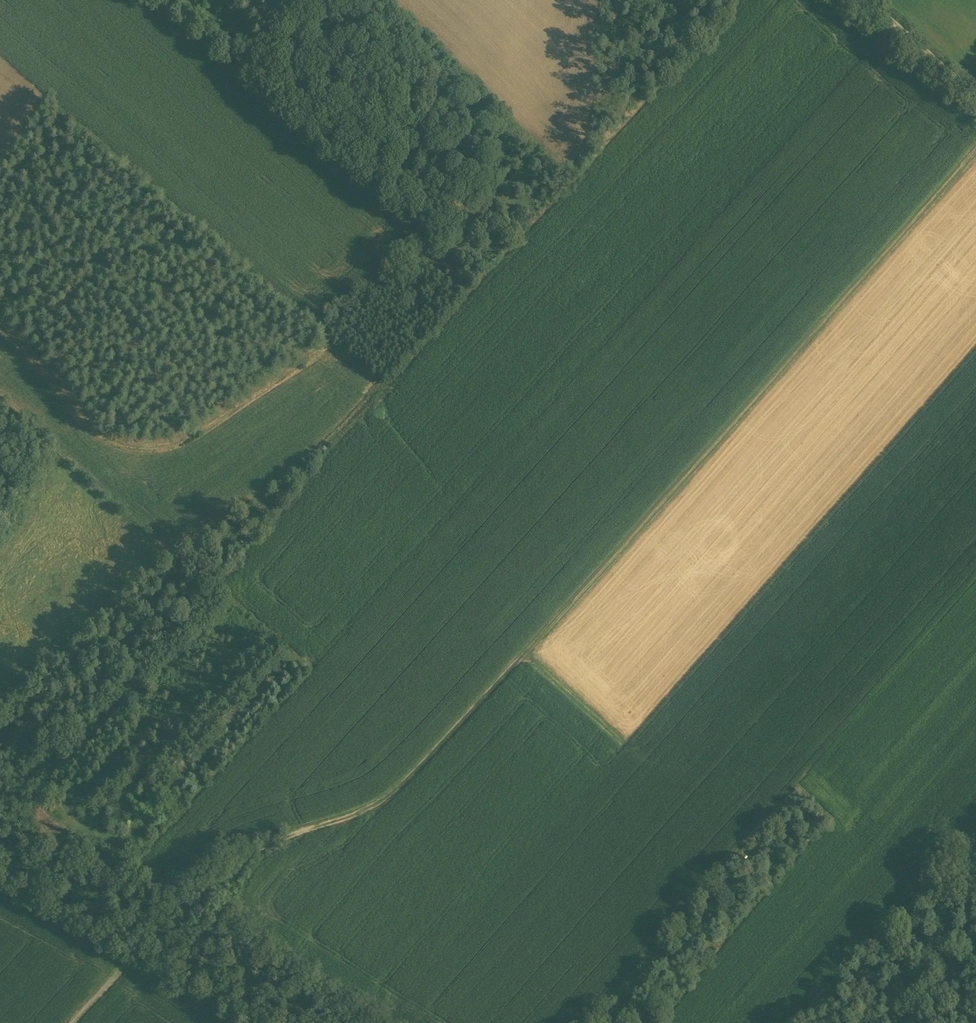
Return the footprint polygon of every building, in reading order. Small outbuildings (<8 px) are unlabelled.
[(312,37),(322,26),(311,16),(301,27),(312,37)]
